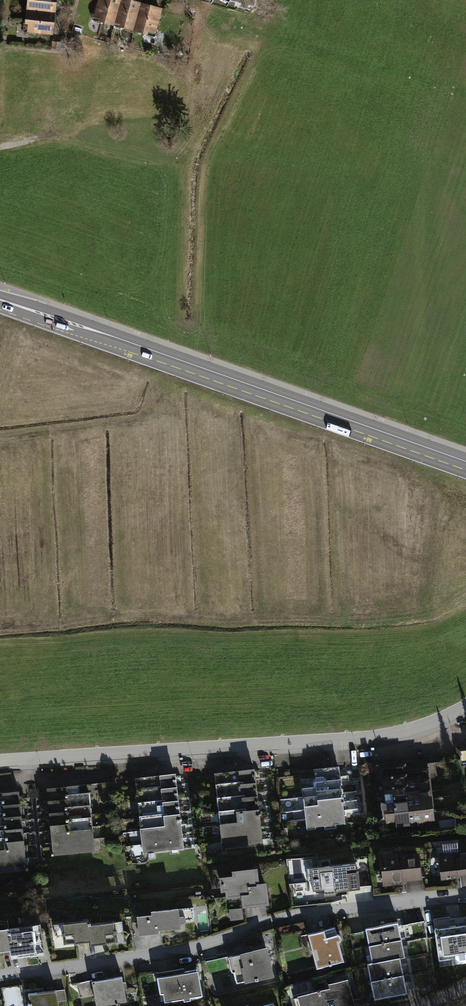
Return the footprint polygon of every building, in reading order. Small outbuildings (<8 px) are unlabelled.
[(58,0),(29,0),(28,16),(56,18),(58,0)] [(116,0),(100,0),(93,25),(114,31),(122,2),(116,0)] [(142,7),(122,2),(114,31),(134,37),(142,7)] [(163,13),(142,7),(134,37),(155,42),(163,13)] [(54,40),(56,18),(28,16),(26,38),(54,40)] [(429,773),(428,760),(379,766),(380,779),(429,773)] [(303,772),(305,787),(359,780),(357,766),(303,772)] [(262,788),(260,769),(214,774),(216,793),(262,788)] [(431,786),(429,773),(380,779),(382,791),(431,786)] [(179,794),(177,776),(136,780),(138,799),(179,794)] [(305,787),(307,801),(361,795),(359,780),(305,787)] [(432,799),(431,786),(382,791),(383,804),(432,799)] [(89,803),(87,787),(46,791),(48,808),(89,803)] [(264,807),(262,788),(216,793),(218,812),(264,807)] [(21,808),(19,792),(0,794),(0,811),(21,808)] [(181,813),(179,794),(138,799),(140,817),(181,813)] [(307,801),(308,816),(363,809),(361,795),(307,801)] [(434,812),(432,799),(383,804),(384,817),(434,812)] [(91,820),(89,803),(48,808),(49,824),(91,820)] [(266,826),(264,807),(218,812),(220,831),(266,826)] [(23,824),(21,808),(0,811),(0,827),(23,824)] [(308,816),(310,830),(364,823),(363,809),(308,816)] [(435,825),(434,812),(384,817),(386,830),(435,825)] [(183,832),(181,813),(140,817),(142,836),(183,832)] [(93,837),(91,820),(49,824),(51,841),(93,837)] [(24,840),(23,824),(0,827),(0,843),(24,840)] [(268,845),(266,826),(220,831),(223,850),(268,845)] [(185,850),(183,832),(142,836),(144,855),(185,850)] [(94,853),(93,837),(51,841),(53,858),(94,853)] [(26,856),(24,840),(0,843),(0,859),(26,856)] [(383,884),(422,880),(419,850),(380,854),(383,884)] [(465,877),(465,851),(439,854),(441,879),(465,877)] [(28,872),(26,856),(0,859),(0,875),(28,872)] [(358,890),(356,865),(309,869),(311,893),(324,891),(325,896),(349,894),(349,891),(358,890)] [(242,909),(269,906),(267,883),(259,883),(257,869),(233,871),(234,877),(220,878),(222,900),(241,898),(242,909)] [(151,915),(137,917),(139,937),(159,935),(159,932),(183,929),(180,908),(150,911),(151,915)] [(91,941),(89,924),(89,920),(64,923),(66,944),(91,941)] [(89,924),(91,941),(92,945),(116,942),(113,921),(89,924)] [(366,928),(369,946),(402,940),(398,922),(366,928)] [(448,938),(465,962),(465,925),(448,938)] [(9,932),(8,927),(0,928),(0,952),(11,950),(9,932)] [(316,970),(345,963),(336,928),(308,935),(316,970)] [(9,932),(11,950),(11,956),(36,952),(33,929),(9,932)] [(365,946),(369,965),(373,964),(365,929),(350,933),(354,948),(365,946)] [(402,940),(369,946),(373,964),(400,959),(405,958),(402,940)] [(276,979),(268,948),(229,957),(236,989),(276,979)] [(400,959),(373,964),(369,965),(372,982),(403,976),(400,959)] [(202,997),(197,969),(156,976),(161,1004),(202,997)] [(122,976),(91,981),(96,1005),(107,1005),(127,1002),(122,976)] [(403,976),(372,982),(376,1001),(407,995),(403,976)] [(348,979),(328,984),(329,989),(294,999),(296,1005),(355,1005),(348,979)] [(56,991),(29,994),(30,1005),(58,1005),(56,991)]
